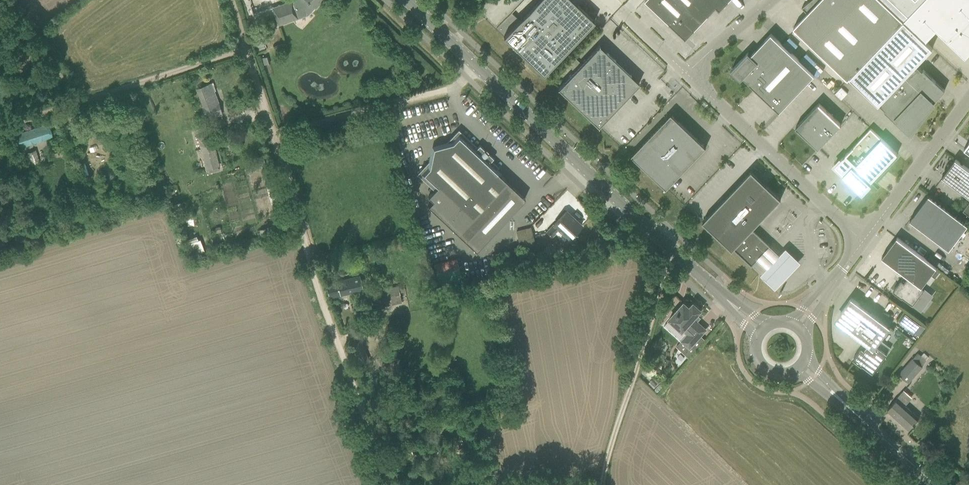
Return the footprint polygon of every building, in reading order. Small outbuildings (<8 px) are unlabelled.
[(295,2),(287,5),(286,2),(272,7),(278,25),(292,20),(291,17),(305,13),(308,9),(311,12),(315,7),(317,5),(322,0),(296,0),(295,2)] [(519,20),(511,13),(496,29),(503,36),(503,37),(504,37),(505,37),(543,73),(542,74),(543,75),(594,21),(593,21),(577,6),(575,8),(568,2),(570,0),(538,0),(519,20)] [(678,0),(645,0),(669,23),(685,39),(694,30),(694,29),(701,22),(678,0)] [(701,22),(708,15),(716,7),(719,10),(720,10),(710,0),(678,0),(701,22)] [(720,10),(728,1),(729,0),(710,0),(720,10)] [(838,0),(811,0),(801,8),(807,13),(793,28),(847,79),(849,77),(882,42),(838,0)] [(882,42),(903,21),(881,0),(838,0),(882,42)] [(903,21),(923,0),(881,0),(903,21)] [(925,41),(936,30),(965,57),(968,53),(968,0),(923,0),(903,21),(925,41)] [(932,48),(903,21),(882,42),(849,77),(878,105),(879,104),(885,109),(884,110),(895,121),(897,119),(911,133),(928,111),(925,108),(930,102),(932,104),(944,90),(923,70),(922,70),(916,65),(932,48)] [(731,70),(740,79),(743,77),(779,112),(814,75),(771,34),(751,54),(748,52),(731,70)] [(597,49),(600,46),(599,45),(571,74),(566,79),(558,88),(559,89),(566,95),(566,96),(590,119),(590,118),(598,125),(597,126),(598,127),(639,84),(638,83),(636,85),(628,78),(631,76),(630,75),(626,79),(619,72),(620,71),(613,64),(615,61),(607,53),(604,56),(597,49)] [(574,57),(567,65),(573,70),(580,63),(574,57)] [(210,83),(196,88),(197,90),(203,108),(206,120),(223,115),(219,104),(218,104),(210,83)] [(818,103),(795,127),(796,128),(805,137),(808,133),(813,138),(810,141),(818,148),(841,124),(818,103)] [(676,178),(706,147),(705,146),(704,147),(671,116),(672,115),(671,114),(631,155),(632,156),(633,155),(657,178),(657,177),(662,182),(671,172),(676,176),(675,177),(676,178)] [(18,148),(52,136),(48,124),(14,136),(18,148)] [(869,182),(890,161),(897,154),(870,128),(835,165),(835,164),(834,165),(862,191),(869,183),(871,185),(871,184),(869,182)] [(197,136),(200,148),(215,144),(212,133),(197,136)] [(437,151),(435,161),(423,173),(437,186),(428,196),(433,201),(428,206),(476,251),(525,199),(492,167),(485,161),(487,158),(479,151),(477,153),(459,136),(447,149),(437,151)] [(32,165),(39,163),(35,151),(28,154),(32,165)] [(260,156),(251,159),(254,168),(255,167),(260,166),(262,165),(260,156)] [(955,159),(954,159),(955,160),(943,176),(942,176),(942,177),(968,197),(968,170),(955,159)] [(733,249),(752,229),(753,227),(781,198),(751,170),(703,222),(732,250),(733,249)] [(553,177),(545,184),(556,196),(564,188),(553,177)] [(928,196),(928,197),(910,220),(910,219),(909,220),(949,249),(967,225),(928,195),(928,196)] [(554,225),(547,232),(552,236),(555,233),(566,242),(581,226),(566,211),(559,219),(554,225)] [(262,235),(268,234),(267,227),(260,228),(262,235)] [(517,231),(522,249),(535,246),(530,228),(517,231)] [(752,229),(733,249),(751,266),(771,246),(752,229)] [(921,287),(922,286),(936,267),(896,237),(896,238),(897,238),(882,257),(882,256),(881,257),(905,275),(921,287)] [(759,278),(772,291),(799,264),(785,251),(779,257),(759,278)] [(935,268),(930,275),(934,278),(935,276),(939,271),(935,268)] [(921,287),(905,275),(901,280),(901,279),(893,290),(904,299),(904,298),(919,309),(919,308),(926,299),(923,296),(924,296),(920,294),(924,288),(922,286),(921,287)] [(337,282),(337,279),(325,282),(325,283),(329,298),(339,295),(363,290),(360,278),(347,281),(347,280),(337,282)] [(372,308),(401,302),(398,286),(369,292),(372,308)] [(868,339),(876,345),(890,327),(851,297),(850,298),(851,298),(840,313),(846,317),(840,324),(850,331),(850,332),(865,343),(868,339)] [(670,319),(663,326),(681,342),(676,347),(688,358),(704,340),(700,336),(705,330),(696,321),(699,318),(696,315),(701,310),(693,303),(689,308),(684,303),(669,319),(670,319)] [(905,313),(899,321),(915,333),(920,325),(905,313)] [(868,339),(865,343),(861,348),(861,347),(853,359),(864,367),(864,366),(872,372),(887,353),(876,345),(868,339)] [(351,344),(358,363),(368,359),(360,340),(351,344)] [(376,347),(379,355),(394,350),(391,342),(376,347)] [(912,357),(899,373),(900,373),(909,382),(923,367),(921,365),(926,360),(918,353),(913,358),(912,357)] [(897,398),(893,402),(887,410),(909,429),(919,418),(905,405),(911,398),(903,391),(897,398)] [(427,437),(428,443),(436,442),(433,428),(425,429),(425,427),(421,428),(423,438),(427,437)]
